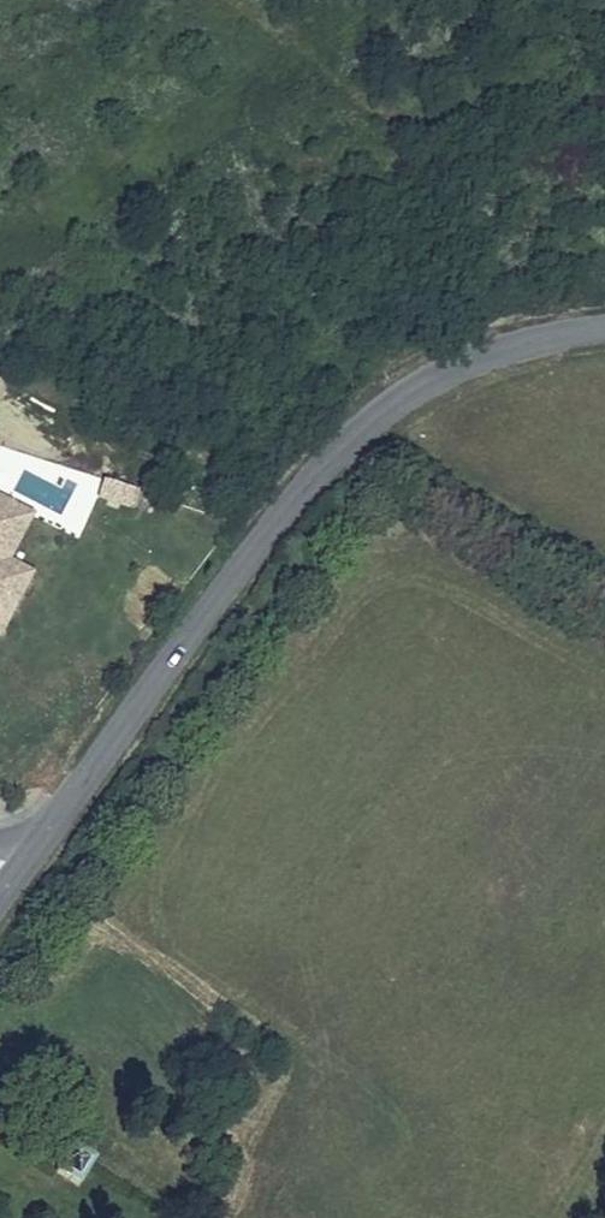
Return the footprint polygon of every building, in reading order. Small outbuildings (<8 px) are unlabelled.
[(157,515),(163,498),(128,485),(122,502),(157,515)] [(0,515),(0,561),(3,562),(27,516),(5,505),(0,515)] [(27,575),(0,561),(0,625),(27,575)] [(87,1157),(61,1143),(47,1165),(73,1182),(87,1157)]
